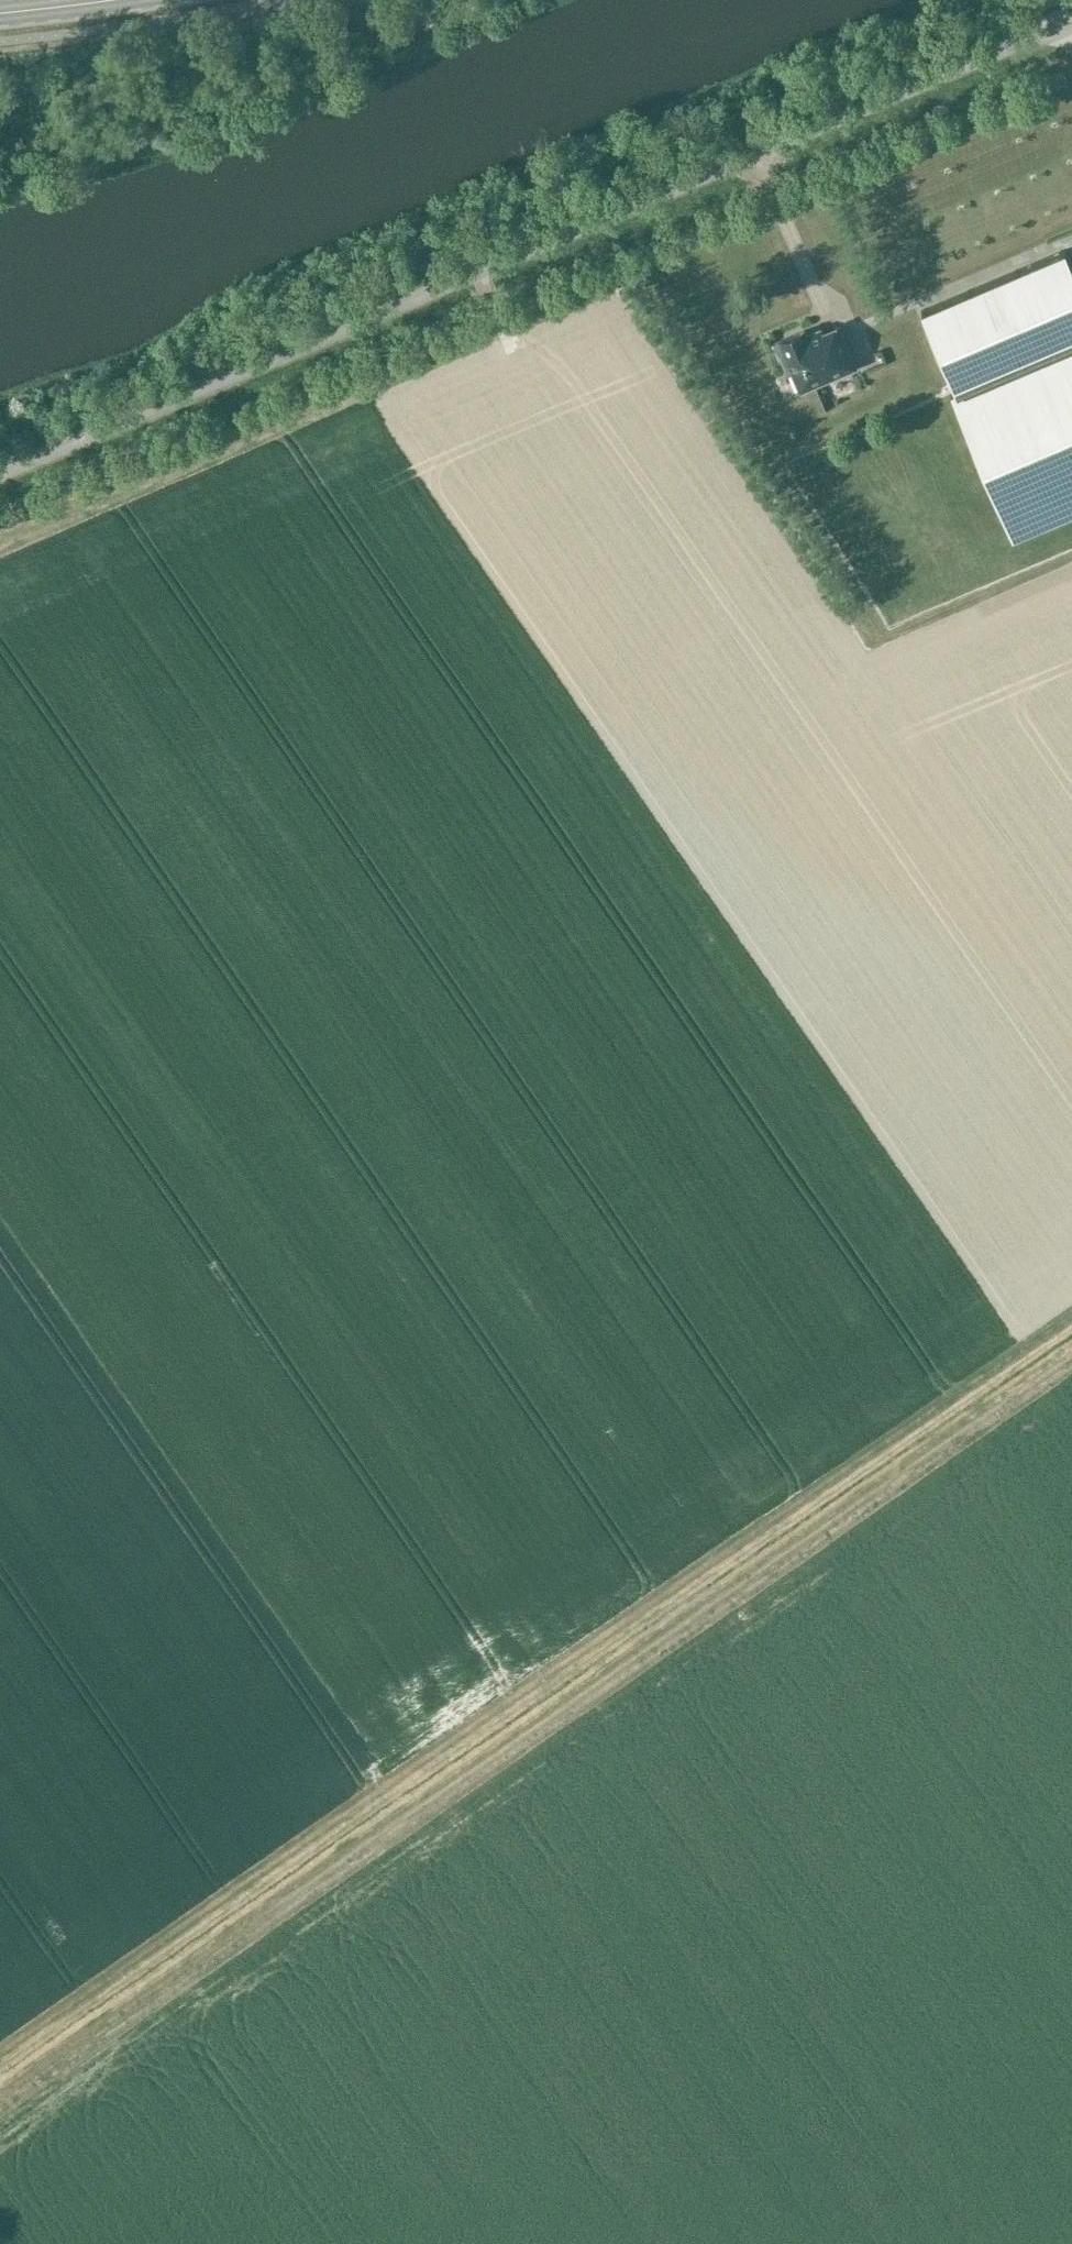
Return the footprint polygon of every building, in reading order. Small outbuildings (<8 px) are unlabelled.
[(1016,533),(1071,509),(1071,266),(1064,248),(921,310),(1016,533)] [(806,333),(804,329),(775,342),(788,373),(792,371),(800,390),(856,366),(838,325),(823,331),(821,327),(806,333)]
